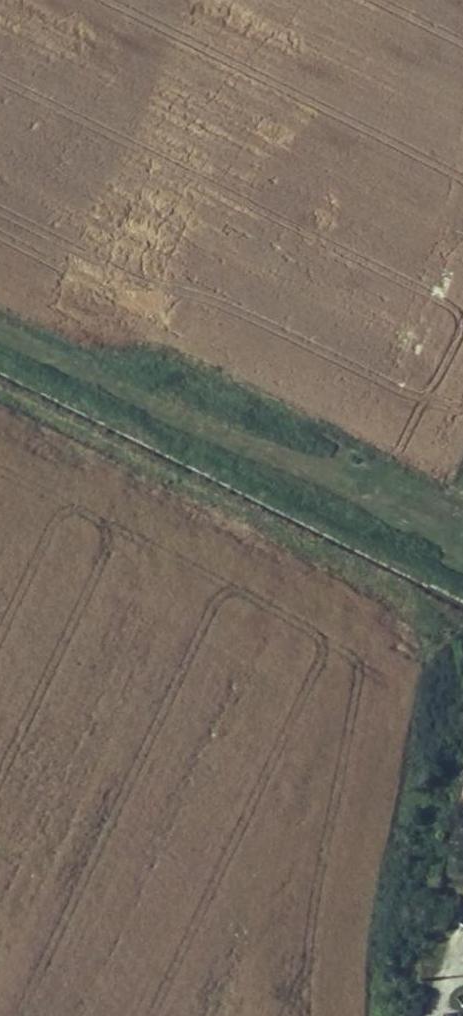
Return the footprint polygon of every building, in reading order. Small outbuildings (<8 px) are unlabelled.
[(452,829),(462,832),(462,798),(461,797),(452,829)]
